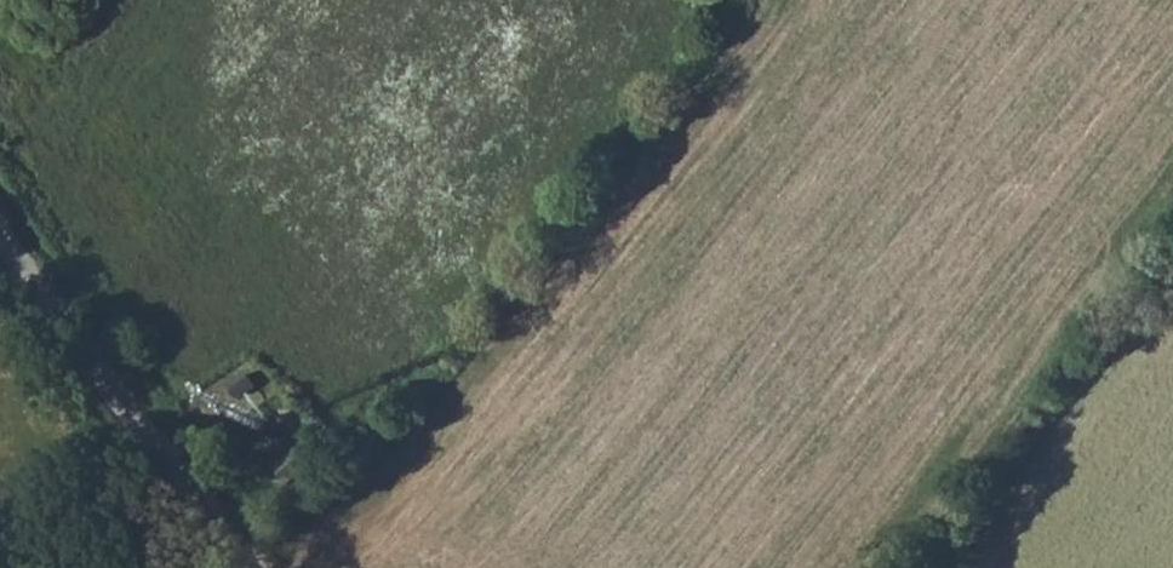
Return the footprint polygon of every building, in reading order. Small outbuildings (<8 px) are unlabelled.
[(249,374),(229,388),(238,401),(258,387),(249,374)] [(301,451),(277,471),(291,487),(314,467),(301,451)]
